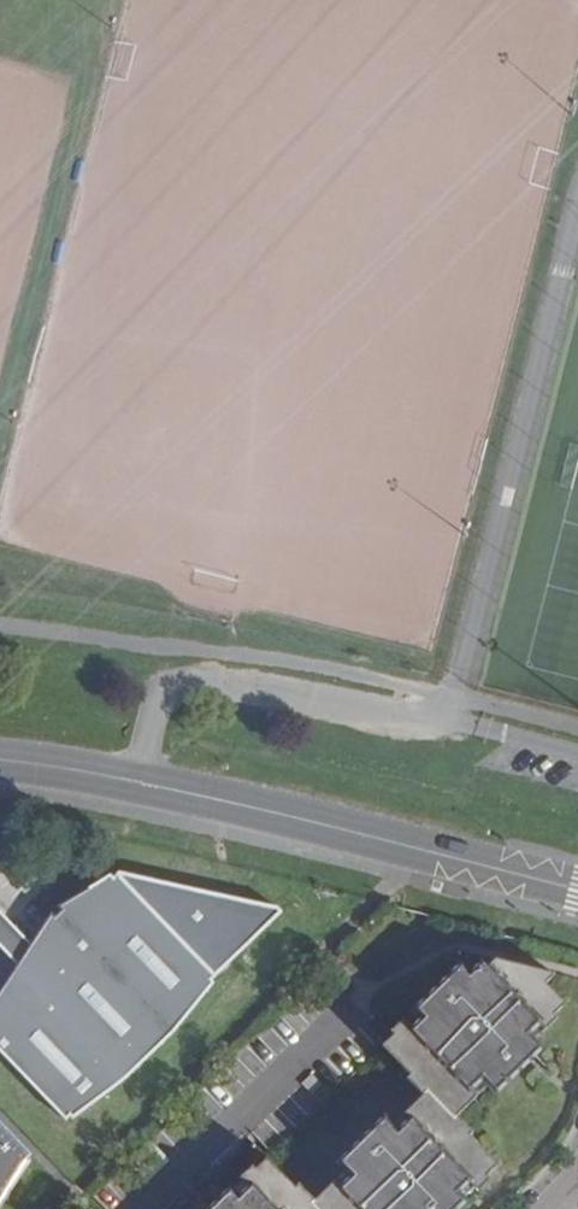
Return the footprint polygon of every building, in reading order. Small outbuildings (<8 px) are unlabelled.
[(0,1000),(0,1059),(65,1129),(121,1086),(173,1037),(211,982),(109,877),(48,925),(0,1000)] [(492,1180),(489,1176),(500,1164),(472,1136),(477,1131),(461,1115),(493,1085),(501,1093),(548,1047),(541,1039),(563,1018),(560,1014),(570,1003),(564,995),(574,984),(476,950),(394,1029),(397,1033),(385,1044),(413,1072),(409,1075),(426,1093),(395,1123),(387,1115),(339,1162),(348,1170),(317,1200),(300,1183),(297,1186),(269,1157),(259,1168),(255,1165),(210,1208),(462,1208),(492,1180)] [(338,975),(355,960),(344,951),(330,967),(338,975)] [(32,1153),(0,1120),(0,1208),(32,1160),(29,1157),(32,1153)]
